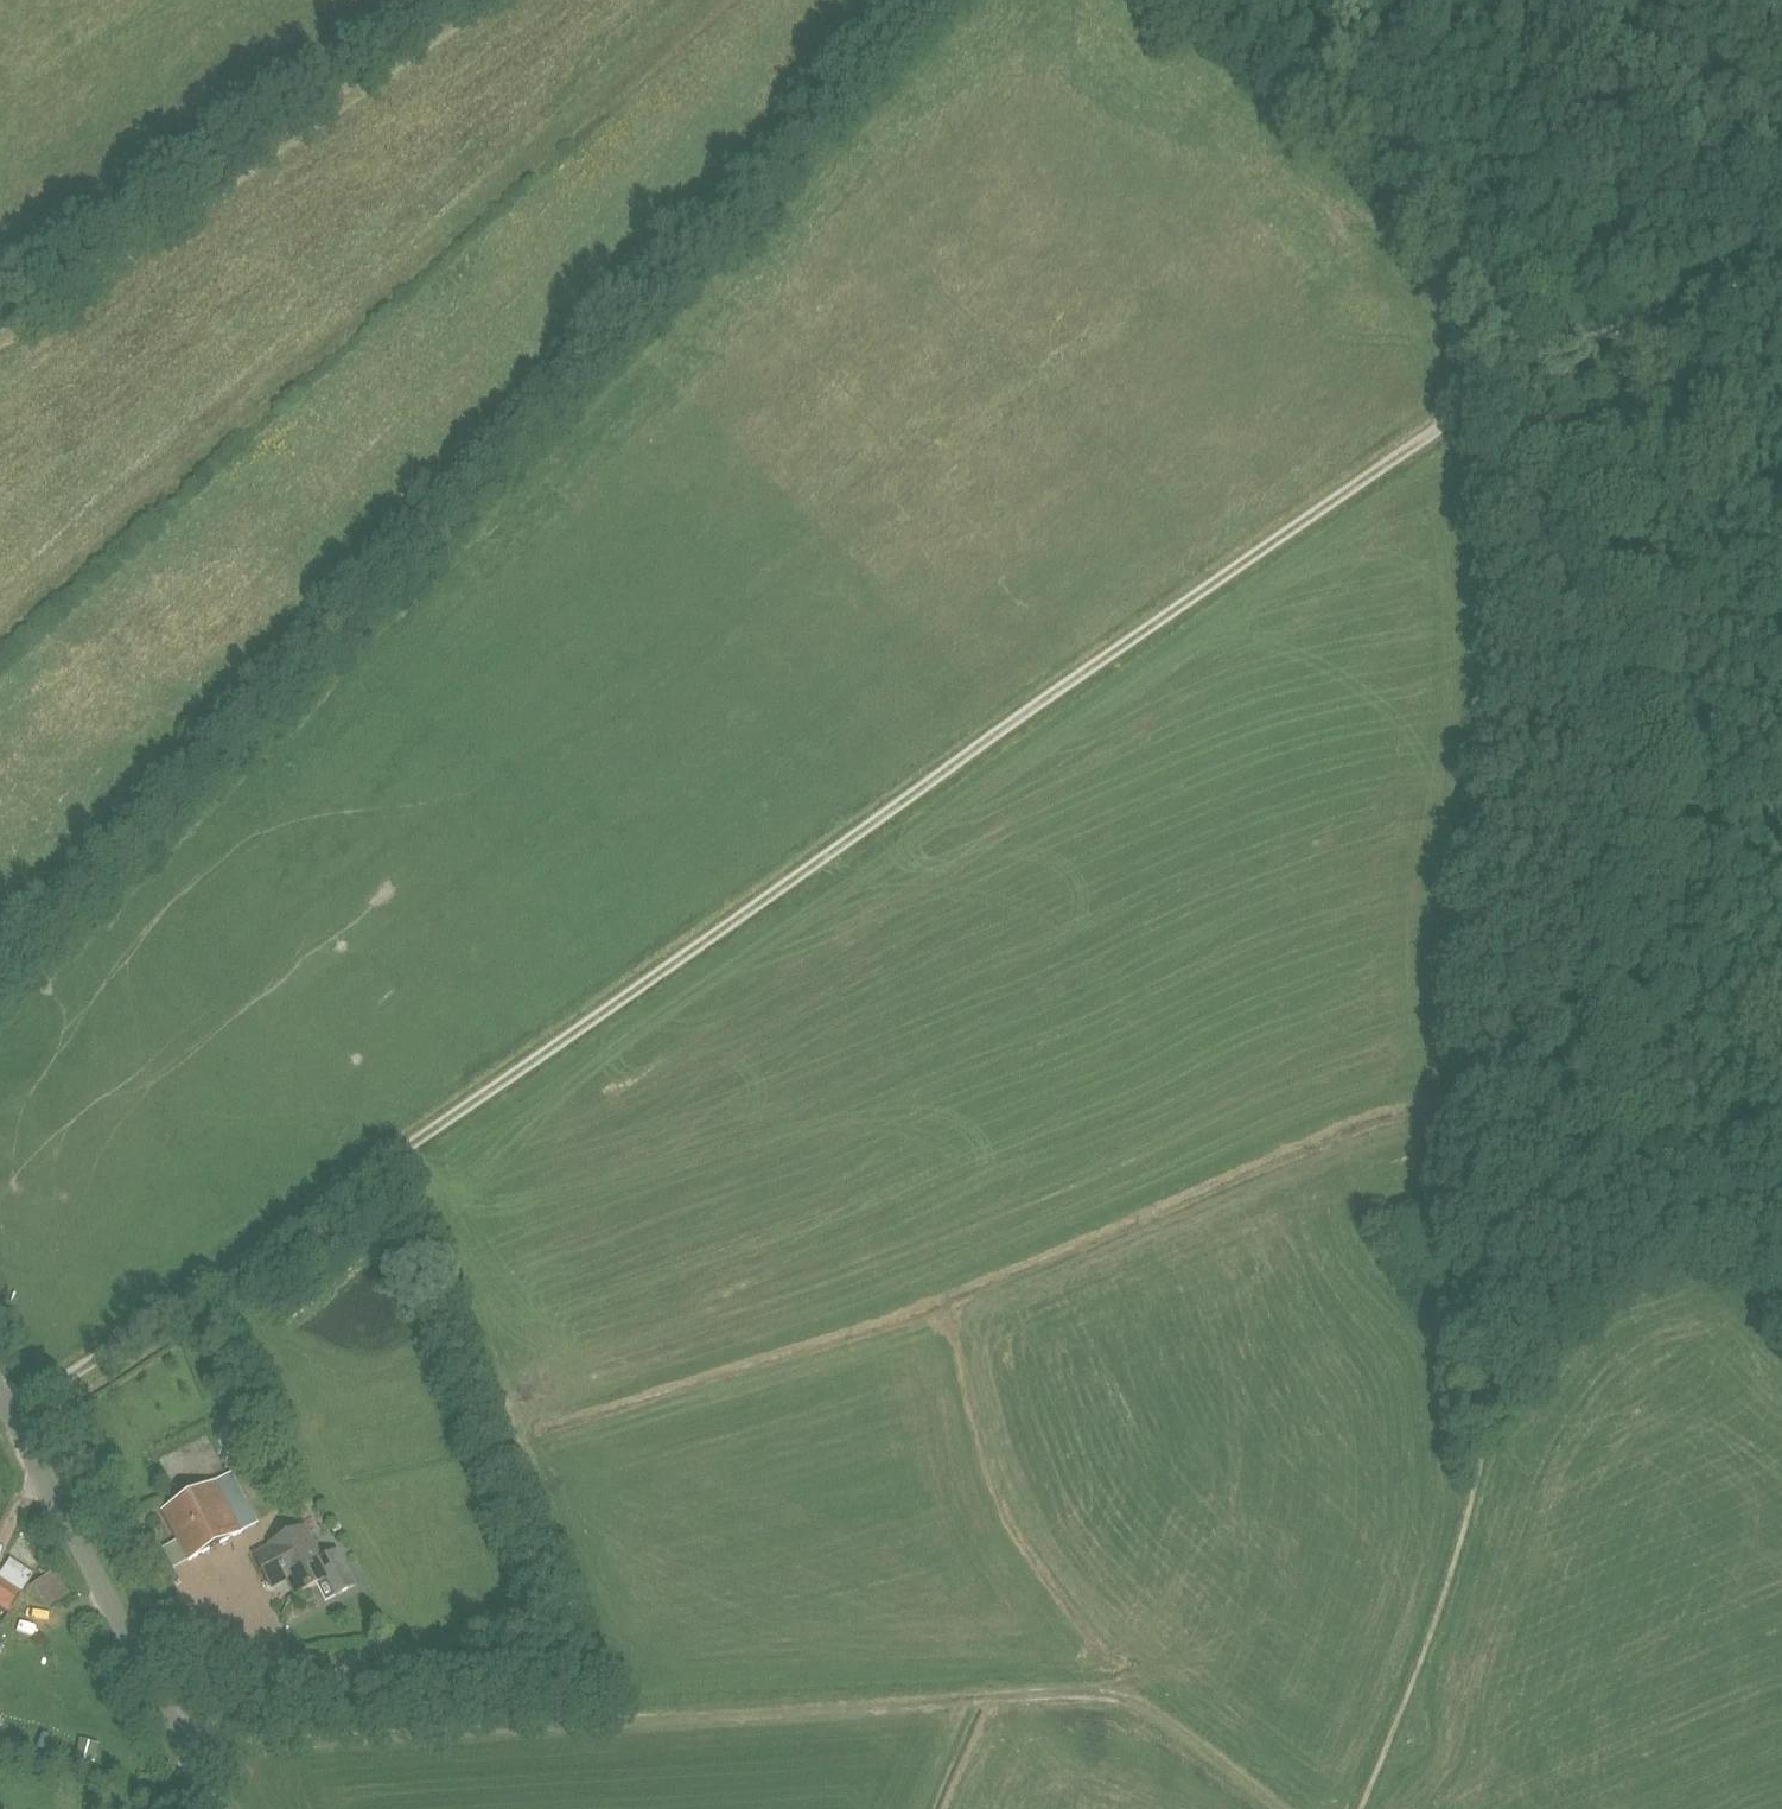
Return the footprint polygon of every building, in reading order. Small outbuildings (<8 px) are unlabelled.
[(242,1535),(216,1484),(162,1513),(177,1541),(162,1549),(174,1571),(242,1535)] [(279,1545),(275,1547),(256,1557),(272,1589),(296,1576),(305,1593),(317,1587),(326,1604),(337,1598),(334,1592),(353,1582),(337,1552),(322,1560),(304,1527),(277,1541),(279,1545)] [(34,1575),(10,1559),(0,1574),(0,1607),(9,1613),(34,1575)] [(94,1763),(98,1749),(79,1743),(75,1758),(94,1763)]
